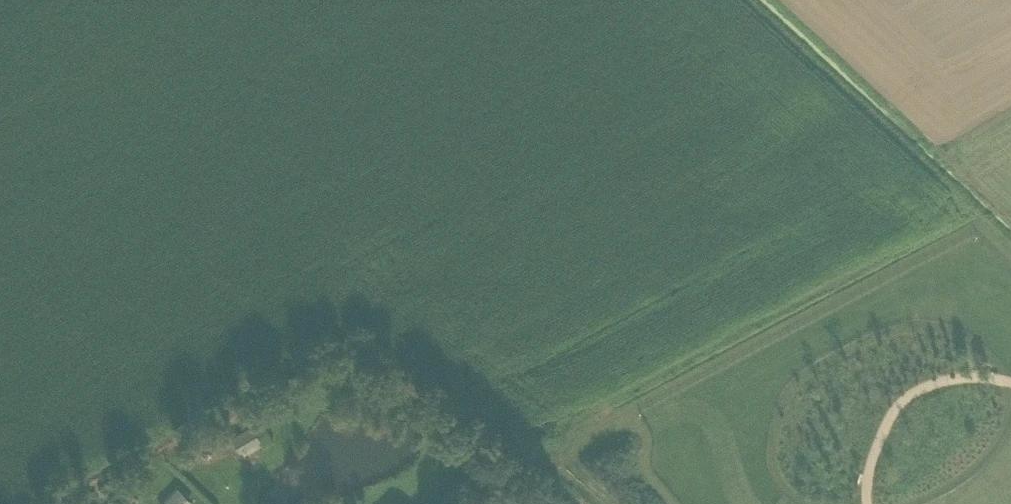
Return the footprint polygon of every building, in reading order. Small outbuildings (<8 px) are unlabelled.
[(252,426),(233,437),(241,451),(260,440),(252,426)] [(520,494),(511,503),(532,503),(520,494)]
